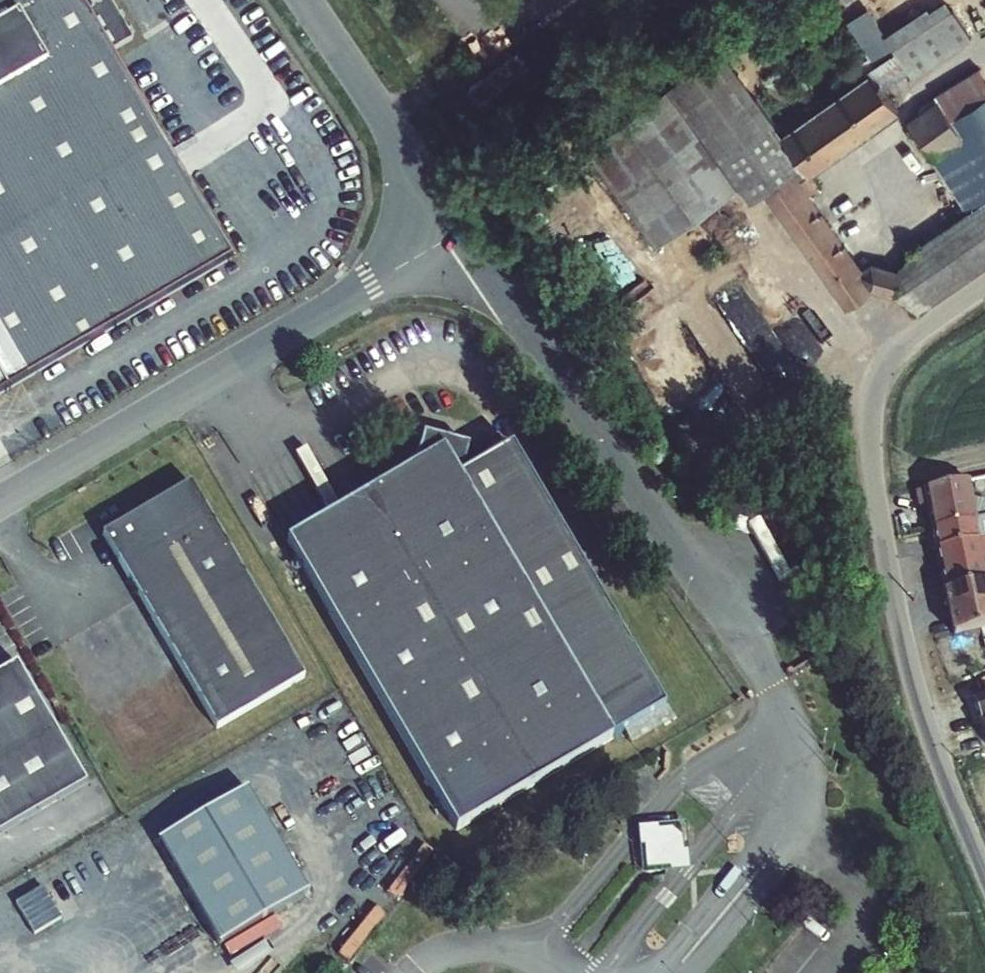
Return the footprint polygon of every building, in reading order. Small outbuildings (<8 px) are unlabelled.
[(237,263),(115,54),(141,38),(119,0),(0,0),(0,399),(237,263)] [(785,133),(805,161),(767,189),(824,269),(848,304),(872,288),(901,295),(922,312),(984,268),(984,238),(925,279),(872,262),(859,270),(806,194),(821,183),(812,170),(900,108),(885,88),(963,35),(948,12),(901,43),(904,46),(871,68),(873,72),(785,133)] [(688,104),(739,65),(726,47),(674,83),(688,104)] [(521,54),(464,95),(477,112),(534,71),(521,54)] [(785,133),(739,65),(688,104),(742,182),(753,198),(767,189),(805,161),(785,133)] [(979,69),(921,108),(923,111),(908,120),(934,158),(951,147),(984,200),(984,78),(979,69)] [(688,104),(674,83),(590,142),(658,241),(742,182),(688,104)] [(460,831),(619,736),(464,477),(472,446),(455,442),(452,450),(440,446),(442,439),(429,436),(425,448),(419,458),(412,466),(404,474),(395,480),(289,543),(460,831)] [(455,442),(442,439),(440,446),(452,450),(455,442)] [(516,446),(464,477),(619,736),(671,706),(516,446)] [(925,478),(955,623),(984,617),(984,550),(969,469),(925,478)] [(192,485),(105,537),(220,731),(307,680),(192,485)] [(91,787),(20,666),(0,677),(0,840),(91,787)] [(973,696),(984,730),(984,692),(973,696)] [(268,787),(176,837),(235,945),(327,896),(268,787)] [(686,837),(676,829),(660,830),(662,845),(648,846),(650,871),(674,869),(673,854),(687,853),(686,837)]
